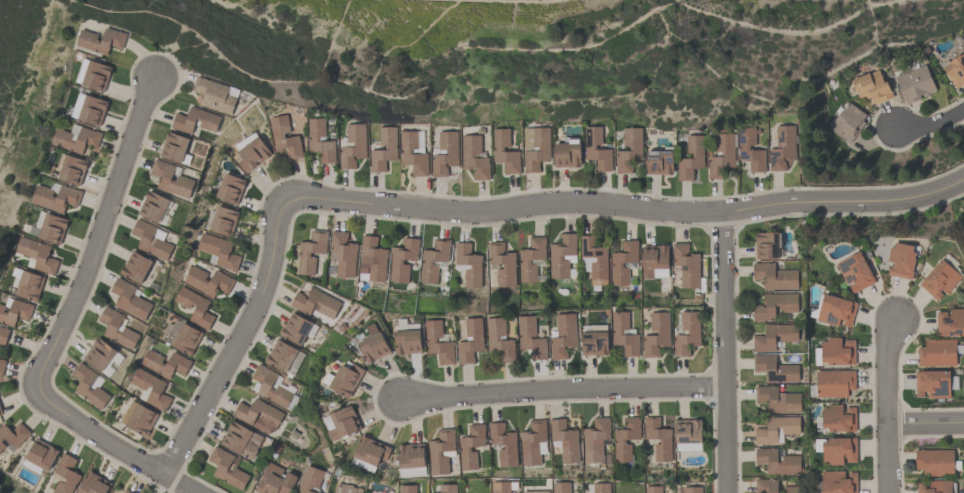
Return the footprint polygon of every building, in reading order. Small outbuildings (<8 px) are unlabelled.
[(122,48),(110,44),(106,55),(76,45),(82,29),(98,34),(97,40),(101,41),(105,27),(126,34),(122,48)] [(962,53),(963,52),(963,82),(957,87),(943,65),(949,61),(949,60),(961,52),(962,53)] [(103,92),(81,85),(90,60),(112,67),(103,92)] [(908,103),(896,75),(927,62),(938,89),(930,91),(931,93),(926,95),(924,92),(920,94),(921,97),(908,103)] [(852,77),(870,70),(871,71),(880,67),(885,79),(888,78),(892,89),(894,95),(874,103),(871,95),(867,97),(866,94),(860,97),(852,77)] [(229,86),(227,93),(237,97),(231,115),(199,105),(202,94),(192,91),(197,76),(229,86)] [(109,102),(106,110),(105,110),(100,126),(77,119),(86,94),(109,102)] [(831,127),(835,121),(834,120),(843,108),(844,109),(850,101),(867,113),(862,120),(865,122),(850,142),(831,127)] [(196,120),(191,135),(171,128),(176,111),(181,113),(180,114),(187,117),(188,115),(187,114),(188,112),(189,113),(191,106),(221,117),(216,132),(199,126),(200,121),(196,120)] [(269,118),(287,114),(290,132),(284,133),(285,138),(299,135),(303,157),(288,160),(286,149),(275,152),(269,118)] [(325,118),(325,136),(319,136),(319,141),(335,141),(335,162),(320,162),(320,152),(308,152),(308,118),(325,118)] [(366,158),(356,159),(356,168),(339,169),(339,152),(340,152),(340,147),(353,147),(353,142),(347,142),(346,123),(365,123),(366,158)] [(796,123),(796,158),(785,158),(785,157),(783,157),(784,159),(785,160),(786,164),(786,170),(770,170),(770,147),(784,146),(784,142),(777,142),(777,124),(796,123)] [(586,125),(603,125),(603,143),(597,143),(597,147),(613,147),(613,169),(597,170),(597,165),(597,158),(586,158),(586,125)] [(102,133),(97,149),(92,147),(93,146),(85,144),(84,146),(85,147),(84,149),(83,149),(82,154),(51,144),(56,128),(74,133),(72,139),(76,140),(80,126),(102,133)] [(550,126),(551,158),(540,158),(540,167),(541,167),(541,172),(525,172),(524,126),(550,126)] [(616,148),(631,148),(631,144),(624,144),(624,126),(643,126),(643,160),(633,160),(633,166),(633,171),(616,172),(616,148)] [(750,171),(750,167),(750,158),(740,159),(740,127),(756,126),(756,144),(750,144),(750,149),(765,149),(765,164),(766,164),(766,171),(750,171)] [(397,127),(397,160),(386,160),(386,172),(371,172),(371,150),(386,150),(386,145),(379,145),(379,127),(397,127)] [(520,149),(520,172),(505,172),(505,160),(494,160),(494,127),(511,127),(511,145),(505,145),(505,149),(520,149)] [(160,155),(165,139),(164,139),(167,131),(190,138),(182,163),(160,155)] [(400,164),(400,131),(418,131),(418,149),(412,149),(412,154),(427,154),(427,176),(412,176),(412,164),(400,164)] [(458,131),(458,165),(447,165),(448,176),(432,176),(432,154),(439,154),(439,131),(458,131)] [(735,133),(735,167),(722,167),(722,173),(724,173),(724,178),(708,178),(708,173),(709,173),(709,155),(724,155),(724,149),(718,150),(718,133),(735,133)] [(463,168),(463,134),(481,134),(481,151),(486,151),(486,156),(490,156),(490,174),(490,178),(474,179),(474,174),(474,170),(476,168),(476,165),(474,165),(474,168),(463,168)] [(704,167),(693,167),(693,175),(694,175),(694,179),(678,180),(678,175),(679,175),(679,156),(693,156),(693,152),(687,152),(687,134),(704,134),(704,167)] [(237,151),(257,135),(271,154),(246,174),(237,162),(242,158),(237,151)] [(582,165),(556,165),(556,141),(582,141),(582,165)] [(648,172),(648,148),(674,148),(674,172),(648,172)] [(88,161),(86,169),(85,169),(79,186),(57,178),(49,175),(52,166),(56,167),(61,153),(66,155),(66,154),(88,161)] [(189,198),(156,188),(159,178),(149,174),(155,158),(160,160),(160,161),(175,166),(171,179),(175,181),(178,174),(195,180),(189,198)] [(246,181),(243,189),(242,189),(236,205),(215,197),(224,172),(246,181)] [(31,202),(37,184),(53,190),(51,196),(56,198),(60,184),(82,191),(77,207),(71,205),(68,203),(67,201),(65,200),(63,206),(65,207),(63,214),(31,202)] [(159,223),(138,213),(148,190),(169,199),(159,223)] [(209,229),(216,205),(239,212),(237,220),(236,220),(231,236),(209,229)] [(60,244),(37,237),(45,212),(69,220),(66,228),(65,228),(60,244)] [(167,260),(138,248),(140,242),(139,242),(140,239),(141,240),(142,238),(131,233),(136,219),(157,227),(153,236),(173,245),(167,260)] [(299,241),(305,242),(305,241),(309,241),(309,242),(310,242),(311,230),(327,231),(325,253),(310,252),(309,257),(315,258),(314,275),(296,273),(299,241)] [(354,278),(334,276),(336,260),(329,259),(331,230),(348,232),(347,243),(357,243),(357,250),(356,250),(354,278)] [(756,231),(781,231),(782,248),(782,257),(756,258),(756,231)] [(215,264),(218,256),(196,248),(202,232),(232,242),(230,248),(231,248),(229,254),(233,255),(233,254),(241,256),(236,271),(215,264)] [(551,243),(560,243),(560,232),(576,233),(576,253),(563,253),(563,259),(570,259),(569,278),(550,278),(551,243)] [(387,250),(384,282),(367,280),(368,274),(359,273),(362,239),(361,239),(362,235),(378,237),(376,248),(379,249),(379,247),(382,248),(382,249),(387,250)] [(607,246),(608,284),(590,284),(590,261),(597,261),(597,255),(582,255),(582,235),(594,235),(594,246),(598,246),(598,245),(602,245),(602,246),(607,246)] [(33,269),(36,259),(15,252),(20,236),(51,246),(48,255),(59,259),(54,275),(33,269)] [(520,249),(525,248),(525,247),(529,247),(529,249),(531,248),(531,237),(545,237),(545,258),(531,258),(531,263),(537,263),(537,282),(520,282),(520,249)] [(392,247),(403,248),(404,238),(419,239),(417,261),(403,259),(403,264),(409,264),(408,282),(389,281),(392,247)] [(436,283),(420,282),(423,250),(433,251),(434,239),(449,240),(448,262),(433,260),(433,265),(438,265),(436,283)] [(638,239),(638,261),(624,262),(624,266),(630,266),(630,285),(612,286),(611,251),(617,251),(617,250),(621,250),(621,251),(623,251),(623,240),(638,239)] [(912,279),(888,274),(891,263),(894,264),(895,261),(888,259),(891,245),(895,245),(896,239),(915,243),(914,250),(917,250),(912,279)] [(470,242),(470,254),(473,254),(473,253),(477,253),(477,254),(481,254),(481,288),(464,288),(464,268),(471,268),(471,263),(456,263),(456,243),(470,242)] [(503,262),(489,263),(489,242),(504,242),(504,252),(516,251),(516,287),(496,287),(496,268),(503,268),(503,262)] [(700,288),(680,288),(680,268),(688,268),(688,263),(674,263),(673,243),(689,242),(689,252),(699,252),(700,288)] [(669,266),(653,266),(653,277),(643,277),(643,245),(661,244),(661,243),(669,243),(669,266)] [(837,261),(861,249),(874,274),(873,275),(876,281),(853,293),(850,285),(855,282),(853,279),(847,282),(837,261)] [(120,273),(133,250),(153,261),(141,284),(120,273)] [(920,283),(924,278),(943,256),(963,275),(948,292),(943,287),(940,290),(944,294),(938,300),(920,283)] [(764,289),(764,278),(766,278),(766,276),(763,276),(762,278),(758,278),(758,279),(753,279),(753,262),(775,262),(775,268),(798,268),(798,289),(764,289)] [(235,280),(227,294),(222,291),(223,291),(218,288),(213,298),(183,281),(192,265),(208,273),(204,279),(208,281),(215,269),(235,280)] [(15,294),(23,270),(45,277),(39,293),(40,294),(37,302),(15,294)] [(136,287),(133,294),(153,304),(144,321),(121,309),(120,309),(114,306),(119,295),(111,291),(118,278),(136,287)] [(210,302),(205,311),(211,315),(211,314),(215,316),(208,330),(188,319),(196,306),(192,304),(189,309),(173,300),(181,286),(210,302)] [(342,303),(333,320),(313,309),(309,316),(290,305),(298,292),(306,296),(311,286),(342,303)] [(851,326),(843,324),(845,319),(840,317),(838,324),(817,318),(825,292),(853,300),(858,302),(851,326)] [(763,293),(771,293),(798,293),(798,312),(781,312),(781,304),(775,304),(775,319),(758,319),(758,320),(753,320),(753,304),(758,304),(764,304),(763,293)] [(8,325),(0,322),(0,304),(5,305),(3,312),(8,313),(12,298),(33,305),(28,320),(21,318),(21,317),(17,316),(13,327),(8,325)] [(104,335),(109,325),(99,319),(106,306),(125,316),(118,329),(122,331),(124,326),(140,335),(133,350),(104,335)] [(951,307),(963,307),(963,334),(944,334),(944,335),(938,335),(937,311),(948,310),(948,315),(951,315),(951,307)] [(613,310),(630,310),(630,328),(624,328),(624,333),(640,333),(640,351),(640,356),(624,356),(624,351),(625,351),(625,343),(614,343),(613,310)] [(702,344),(690,344),(690,342),(688,342),(688,344),(690,346),(690,355),(675,355),(675,333),(689,333),(689,328),(682,328),(682,310),(701,310),(701,338),(702,338),(702,344)] [(312,322),(300,345),(279,334),(291,311),(312,322)] [(670,345),(660,345),(660,343),(658,343),(657,345),(659,347),(660,351),(660,356),(643,356),(643,351),(644,351),(644,333),(658,333),(658,329),(651,329),(651,311),(670,311),(670,345)] [(550,335),(558,335),(557,313),(576,312),(577,346),(567,346),(567,344),(565,344),(565,347),(567,349),(567,352),(568,352),(569,358),(551,359),(551,353),(550,335)] [(519,315),(536,314),(536,336),(547,336),(548,358),(533,358),(533,347),(520,347),(519,315)] [(459,341),(474,339),(474,334),(467,335),(466,317),(483,316),(485,349),(474,349),(474,357),(475,357),(475,362),(459,363),(459,358),(460,358),(459,341)] [(516,338),(516,361),(501,361),(500,350),(488,351),(487,317),(506,316),(507,334),(501,334),(501,338),(516,338)] [(438,342),(453,341),(455,364),(438,365),(438,357),(439,357),(438,352),(427,353),(425,320),(443,319),(444,338),(438,338),(438,342)] [(203,333),(190,356),(170,344),(182,321),(203,333)] [(357,340),(370,334),(366,326),(375,322),(379,333),(381,332),(392,353),(368,364),(357,340)] [(766,323),(771,323),(771,324),(798,324),(798,341),(780,341),(780,334),(776,334),(776,350),(762,350),(762,351),(753,351),(753,334),(761,334),(761,335),(765,335),(765,329),(766,329),(766,323)] [(5,343),(0,341),(0,326),(10,329),(5,343)] [(420,329),(422,352),(396,354),(395,331),(420,329)] [(583,353),(583,330),(609,329),(609,353),(583,353)] [(855,364),(845,364),(845,363),(828,364),(828,359),(822,359),(822,340),(828,340),(828,337),(842,336),(842,344),(846,344),(845,339),(855,339),(855,364)] [(117,351),(102,372),(83,359),(98,337),(117,351)] [(926,346),(926,338),(957,338),(957,365),(918,365),(918,346),(926,346)] [(265,361),(277,339),(298,350),(285,373),(265,361)] [(169,379),(139,364),(148,348),(164,357),(162,362),(165,364),(173,351),(192,361),(185,376),(180,374),(180,373),(174,370),(173,373),(172,374),(169,379)] [(766,382),(766,370),(759,370),(759,371),(754,371),(754,354),(759,354),(776,354),(776,370),(781,370),(781,364),(799,364),(799,381),(780,381),(780,382),(777,382),(777,381),(772,381),(772,382),(766,382)] [(98,375),(88,388),(93,391),(97,386),(111,396),(101,410),(76,391),(79,386),(78,385),(79,383),(80,384),(82,381),(76,377),(75,378),(70,374),(80,361),(85,365),(98,375)] [(285,408),(257,393),(262,383),(258,381),(257,382),(250,378),(258,363),(265,367),(277,374),(270,388),(275,390),(277,385),(293,393),(285,408)] [(365,370),(349,397),(329,386),(342,364),(350,368),(353,363),(365,370)] [(166,382),(161,393),(172,399),(164,413),(157,409),(158,408),(145,401),(152,387),(148,385),(145,391),(129,382),(137,367),(166,382)] [(916,396),(916,370),(921,370),(921,368),(951,368),(951,397),(928,397),(928,390),(924,390),(924,395),(916,396)] [(848,396),(817,396),(817,370),(855,369),(855,389),(848,389),(848,396)] [(801,392),(801,412),(767,412),(767,401),(769,401),(769,399),(767,399),(764,402),(756,402),(756,385),(761,385),(778,386),(778,391),(785,391),(785,392),(801,392)] [(250,406),(255,397),(284,413),(274,432),(270,430),(268,435),(253,426),(258,417),(260,418),(263,414),(259,412),(251,426),(232,415),(240,400),(250,406)] [(120,422),(131,400),(157,414),(149,429),(150,430),(146,437),(125,426),(126,425),(120,422)] [(855,406),(856,430),(849,430),(829,430),(829,426),(823,426),(823,407),(829,406),(829,403),(842,403),(842,411),(846,411),(846,406),(855,406)] [(332,441),(328,430),(336,427),(330,414),(352,405),(362,429),(332,441)] [(603,438),(603,462),(584,462),(583,427),(595,427),(595,421),(594,421),(594,417),(610,416),(610,422),(610,438),(603,438)] [(640,416),(640,438),(626,438),(626,443),(632,443),(632,463),(614,463),(614,428),(620,428),(620,427),(626,427),(626,417),(640,416)] [(661,438),(645,438),(645,416),(660,416),(661,427),(662,427),(666,427),(666,428),(671,428),(672,461),(654,461),(654,443),(661,443),(661,438)] [(800,434),(782,434),(782,427),(777,427),(777,443),(756,443),(756,427),(759,427),(759,428),(767,428),(767,416),(800,416),(800,434)] [(520,430),(531,430),(531,424),(530,424),(530,419),(546,418),(547,423),(546,423),(547,440),(545,440),(545,441),(540,441),(541,464),(522,465),(520,430)] [(578,428),(580,462),(562,463),(561,440),(552,441),(551,419),(566,418),(566,428),(572,428),(572,429),(578,428)] [(702,418),(702,441),(677,441),(677,418),(702,418)] [(220,443),(232,420),(263,437),(256,449),(257,452),(253,458),(251,458),(250,460),(220,443)] [(490,443),(489,421),(504,420),(505,431),(516,430),(518,466),(499,467),(497,448),(505,448),(505,443),(490,443)] [(6,446),(0,452),(0,426),(3,423),(12,431),(20,423),(31,433),(15,449),(4,438),(1,442),(6,446)] [(459,436),(465,436),(465,435),(470,435),(470,424),(484,424),(485,444),(471,445),(471,450),(477,450),(478,469),(461,470),(459,436)] [(454,429),(455,450),(441,451),(442,456),(448,455),(449,474),(430,475),(428,441),(439,440),(439,429),(454,429)] [(386,461),(380,459),(377,467),(353,457),(362,435),(392,448),(386,461)] [(824,439),(829,439),(829,435),(851,435),(851,436),(857,436),(857,461),(847,461),(847,456),(843,456),(844,463),(830,463),(830,459),(824,459),(824,439)] [(48,471),(25,459),(36,438),(59,450),(48,471)] [(399,468),(398,445),(424,443),(425,466),(399,468)] [(218,465),(207,459),(215,445),(237,457),(235,461),(237,462),(234,467),(249,475),(242,490),(213,475),(216,470),(215,470),(216,467),(217,467),(218,465)] [(801,473),(766,473),(766,465),(767,463),(769,463),(769,461),(766,461),(764,463),(761,463),(761,464),(756,464),(756,447),(761,447),(761,448),(777,448),(777,461),(783,461),(783,455),(801,455),(801,473)] [(916,449),(954,448),(955,474),(924,475),(924,468),(916,468),(916,449)] [(81,476),(72,492),(51,492),(58,480),(64,483),(66,479),(64,478),(64,477),(53,471),(63,453),(77,460),(71,470),(74,472),(74,471),(76,472),(75,473),(81,476)] [(298,477),(289,492),(260,492),(254,490),(269,462),(284,469),(282,474),(285,475),(287,471),(298,477)] [(324,471),(316,492),(296,492),(307,465),(324,471)] [(857,471),(857,492),(822,492),(822,470),(845,469),(845,477),(849,477),(848,471),(857,471)] [(112,483),(106,492),(76,492),(89,470),(112,483)] [(801,486),(801,492),(769,492),(766,492),(765,492),(756,492),(755,478),(778,478),(778,492),(783,492),(783,486),(801,486)] [(952,479),(952,492),(918,492),(918,481),(924,481),(924,487),(930,487),(930,479),(952,479)] [(512,480),(512,492),(493,492),(493,481),(512,480)] [(571,481),(571,492),(554,492),(554,481),(571,481)] [(610,482),(610,492),(594,492),(594,482),(610,482)] [(363,488),(362,492),(335,492),(337,483),(352,486),(353,488),(356,488),(357,487),(363,488)] [(456,484),(456,492),(439,492),(439,484),(456,484)] [(417,485),(417,492),(399,492),(399,485),(417,485)] [(663,485),(663,492),(646,492),(646,485),(663,485)]
